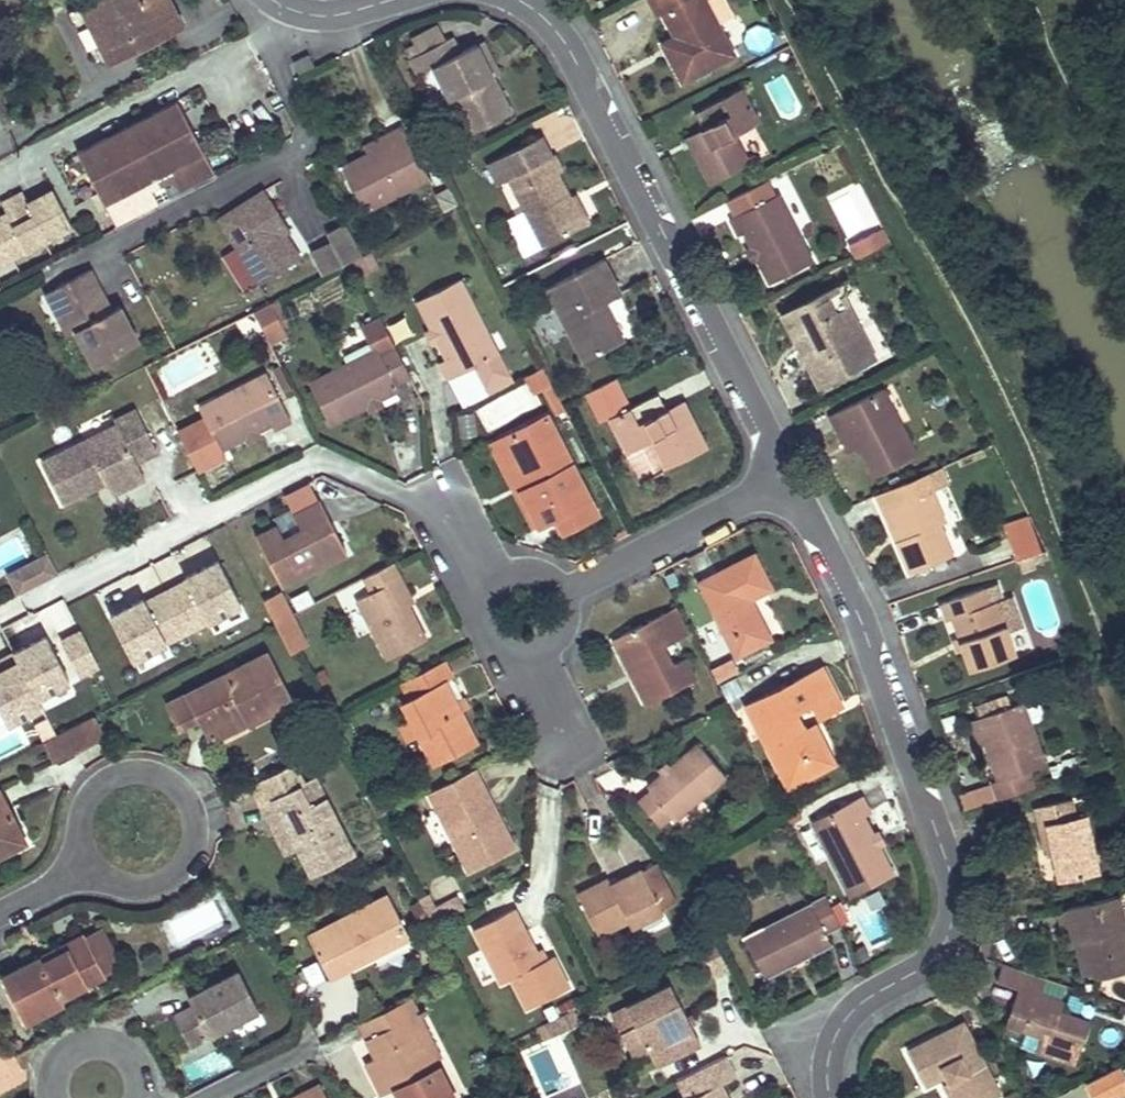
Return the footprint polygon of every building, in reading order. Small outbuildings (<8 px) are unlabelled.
[(81,5),(95,31),(110,61),(180,24),(168,0),(90,0),(81,5)] [(657,17),(663,13),(676,38),(683,51),(670,58),(682,81),(734,54),(717,22),(705,0),(649,0),(657,17)] [(717,22),(733,14),(726,0),(705,0),(717,22)] [(419,54),(410,58),(419,75),(434,67),(468,135),(512,114),(494,77),(478,44),(461,53),(453,36),(447,40),(439,25),(411,39),(419,54)] [(683,51),(676,38),(664,45),(670,58),(683,51)] [(503,72),(487,40),(478,44),(494,77),(503,72)] [(310,59),(296,66),(301,76),(315,69),(310,59)] [(742,88),(696,112),(704,127),(687,136),(711,182),(748,163),(735,136),(760,123),(742,88)] [(160,106),(77,150),(117,225),(216,174),(195,134),(192,136),(184,120),(175,120),(170,109),(160,106)] [(366,157),(344,169),(367,214),(431,181),(404,128),(386,137),(391,145),(366,157)] [(386,137),(362,150),(366,157),(391,145),(386,137)] [(500,182),(510,176),(545,244),(586,223),(572,196),(565,181),(559,171),(564,169),(556,153),(552,156),(543,137),(491,162),(500,182)] [(570,179),(565,181),(572,196),(577,194),(570,179)] [(775,195),(768,180),(729,200),(736,215),(732,217),(740,234),(746,231),(753,246),(760,259),(772,283),(814,261),(779,193),(775,195)] [(72,223),(53,187),(28,200),(22,189),(1,200),(7,210),(0,214),(0,260),(72,223)] [(265,187),(219,215),(260,282),(299,257),(284,233),(278,223),(285,219),(265,187)] [(330,239),(343,264),(352,259),(362,253),(344,218),(324,229),(330,239)] [(278,223),(284,233),(291,228),(285,219),(278,223)] [(884,244),(892,240),(885,227),(877,231),(884,244)] [(884,244),(877,231),(852,243),(859,257),(884,244)] [(330,239),(310,250),(323,274),(343,264),(330,239)] [(760,259),(753,246),(745,250),(752,263),(760,259)] [(381,266),(372,249),(362,253),(352,259),(360,276),(381,266)] [(605,258),(548,287),(586,361),(620,343),(601,305),(610,301),(624,294),(605,258)] [(110,308),(89,267),(56,284),(65,303),(55,308),(68,332),(77,328),(93,360),(137,337),(124,311),(114,316),(110,308)] [(464,278),(421,300),(434,327),(441,341),(450,358),(442,362),(451,380),(480,366),(490,387),(513,375),(464,278)] [(839,286),(785,315),(798,342),(808,337),(812,346),(809,348),(814,359),(808,363),(820,385),(844,372),(840,363),(871,346),(839,286)] [(629,338),(610,301),(601,305),(620,343),(629,338)] [(271,302),(254,311),(269,339),(286,330),(271,302)] [(114,316),(124,311),(120,303),(110,308),(114,316)] [(411,375),(383,321),(371,327),(381,348),(374,352),(312,383),(333,424),(370,405),(382,400),(401,390),(397,383),(411,375)] [(371,327),(364,330),(374,352),(381,348),(371,327)] [(441,341),(434,327),(427,330),(434,344),(441,341)] [(347,358),(369,347),(363,334),(341,345),(347,358)] [(808,337),(798,342),(808,363),(814,359),(809,348),(812,346),(808,337)] [(840,363),(844,372),(875,354),(871,346),(840,363)] [(546,386),(554,382),(546,368),(529,377),(536,391),(546,386)] [(178,432),(199,473),(227,458),(224,451),(247,439),(262,431),(273,425),(276,430),(293,421),(269,374),(201,410),(205,417),(178,432)] [(513,375),(490,387),(494,395),(517,383),(513,375)] [(629,410),(614,380),(589,392),(604,422),(613,417),(630,452),(654,440),(669,468),(708,449),(694,421),(676,429),(658,395),(629,410)] [(546,386),(558,408),(565,404),(554,382),(546,386)] [(884,387),(830,415),(839,431),(851,424),(862,445),(878,475),(919,454),(884,387)] [(604,422),(589,392),(584,395),(598,425),(604,422)] [(382,400),(370,405),(375,414),(386,408),(382,400)] [(115,424),(41,462),(61,503),(94,486),(91,479),(101,474),(104,481),(137,464),(135,460),(156,449),(135,408),(113,419),(115,424)] [(549,444),(561,439),(550,416),(538,422),(549,444)] [(549,444),(538,422),(505,438),(530,487),(525,490),(543,525),(560,516),(568,531),(601,514),(561,439),(549,444)] [(851,424),(839,431),(849,452),(862,445),(851,424)] [(266,440),(262,431),(247,439),(251,447),(266,440)] [(505,438),(493,445),(536,529),(543,525),(525,490),(530,487),(505,438)] [(137,464),(104,481),(110,493),(144,476),(137,464)] [(940,467),(876,495),(884,512),(891,508),(904,539),(897,542),(912,574),(955,556),(941,524),(947,521),(932,489),(947,482),(940,467)] [(101,474),(91,479),(94,486),(104,481),(101,474)] [(331,517),(322,500),(297,514),(304,528),(286,538),(279,525),(257,536),(281,583),(302,573),(299,566),(309,560),(312,568),(347,550),(333,523),(327,527),(324,520),(331,517)] [(891,508),(884,512),(897,542),(904,539),(891,508)] [(1033,516),(1007,524),(1018,558),(1049,547),(1033,516)] [(333,523),(331,517),(324,520),(327,527),(333,523)] [(91,584),(128,661),(243,607),(206,529),(91,584)] [(50,554),(35,562),(44,582),(60,574),(50,554)] [(772,587),(755,554),(700,582),(738,655),(772,638),(756,608),(749,612),(744,601),(751,598),(772,587)] [(302,573),(312,568),(309,560),(299,566),(302,573)] [(396,561),(363,577),(372,594),(360,600),(389,659),(428,638),(411,606),(398,581),(405,577),(396,561)] [(35,562),(10,574),(20,594),(44,582),(35,562)] [(405,577),(398,581),(411,606),(418,603),(405,577)] [(998,581),(942,600),(948,616),(955,614),(962,634),(967,647),(974,669),(1016,654),(1007,629),(1023,624),(1013,593),(1003,596),(998,581)] [(276,622),(293,613),(280,589),(263,598),(276,622)] [(28,614),(20,597),(0,607),(0,627),(28,614)] [(62,598),(35,612),(72,681),(100,667),(62,598)] [(756,608),(751,598),(744,601),(749,612),(756,608)] [(693,631),(679,605),(666,612),(680,638),(693,631)] [(680,638),(666,612),(649,621),(653,629),(647,632),(642,624),(622,635),(628,647),(620,651),(632,674),(639,670),(645,680),(637,684),(647,705),(697,680),(685,656),(672,663),(663,646),(680,638)] [(293,613),(276,622),(289,649),(307,640),(293,613)] [(653,629),(649,621),(642,624),(647,632),(653,629)] [(967,647),(962,634),(955,636),(960,650),(967,647)] [(628,647),(622,635),(614,639),(620,651),(628,647)] [(265,652),(169,703),(181,726),(200,717),(207,729),(245,710),(251,722),(290,702),(265,652)] [(447,658),(405,680),(413,696),(404,700),(413,717),(422,735),(437,764),(480,742),(463,709),(458,697),(448,677),(455,674),(447,658)] [(717,679),(737,671),(731,658),(711,666),(717,679)] [(842,705),(823,667),(748,705),(767,744),(775,740),(797,784),(829,769),(818,749),(829,744),(818,724),(806,729),(796,710),(813,701),(820,715),(842,705)] [(645,680),(639,670),(632,674),(637,684),(645,680)] [(465,693),(458,697),(463,709),(471,705),(465,693)] [(977,706),(981,718),(1002,710),(998,698),(977,706)] [(1044,766),(1022,703),(1002,710),(981,718),(978,719),(986,742),(999,780),(993,782),(999,798),(1032,786),(1027,772),(1044,766)] [(245,710),(207,729),(214,741),(251,722),(245,710)] [(93,716),(77,723),(87,743),(103,735),(93,716)] [(422,735),(413,717),(400,723),(410,741),(422,735)] [(986,742),(978,719),(970,722),(978,745),(986,742)] [(77,723),(43,741),(54,760),(87,743),(77,723)] [(775,740),(767,744),(789,788),(797,784),(775,740)] [(729,774),(702,741),(673,765),(665,772),(650,784),(652,785),(639,796),(662,823),(675,813),(678,817),(729,774)] [(818,749),(829,769),(839,763),(829,744),(818,749)] [(659,765),(665,772),(673,765),(667,759),(659,765)] [(295,761),(250,784),(272,826),(284,820),(298,847),(313,874),(355,852),(326,796),(311,805),(299,783),(305,780),(295,761)] [(484,784),(475,768),(427,793),(469,870),(516,846),(494,805),(489,808),(478,787),(484,784)] [(305,780),(299,783),(311,805),(326,796),(315,775),(305,780)] [(494,805),(484,784),(478,787),(489,808),(494,805)] [(27,842),(0,789),(0,855),(27,842)] [(865,793),(843,805),(883,880),(896,873),(881,844),(876,834),(866,814),(874,810),(865,793)] [(1066,800),(1028,808),(1032,828),(1041,826),(1047,854),(1053,882),(1088,874),(1076,816),(1069,817),(1066,800)] [(883,880),(843,805),(815,818),(854,895),(883,880)] [(284,820),(272,826),(286,853),(298,847),(284,820)] [(1041,826),(1032,828),(1038,856),(1047,854),(1041,826)] [(883,831),(876,834),(881,844),(888,841),(883,831)] [(612,877),(582,892),(602,932),(630,919),(633,925),(667,908),(645,865),(614,882),(612,877)] [(857,894),(862,911),(884,904),(879,887),(857,894)] [(387,892),(307,933),(330,975),(361,959),(358,953),(366,949),(369,956),(409,935),(387,892)] [(162,922),(175,949),(236,919),(223,893),(162,922)] [(1068,905),(1073,927),(1076,941),(1087,939),(1096,975),(1099,976),(1124,971),(1124,913),(1121,894),(1068,905)] [(843,924),(828,895),(746,937),(766,977),(793,963),(790,956),(799,951),(803,958),(832,942),(827,932),(843,924)] [(1068,905),(1059,907),(1064,929),(1073,927),(1068,905)] [(535,953),(513,909),(474,929),(502,983),(512,978),(529,1008),(569,988),(552,956),(547,959),(540,962),(535,953)] [(120,967),(99,925),(83,933),(105,975),(120,967)] [(42,954),(2,975),(27,1022),(64,1001),(62,996),(105,975),(83,933),(65,942),(67,946),(44,959),(42,954)] [(714,976),(732,966),(716,935),(698,944),(714,976)] [(1087,939),(1076,941),(1083,972),(1096,975),(1087,939)] [(65,942),(42,954),(44,959),(67,946),(65,942)] [(366,949),(358,953),(361,959),(369,956),(366,949)] [(540,962),(547,959),(542,949),(535,953),(540,962)] [(790,956),(793,963),(803,958),(799,951),(790,956)] [(1036,972),(1004,961),(999,977),(1020,984),(1028,986),(1031,988),(1036,972)] [(193,1003),(173,1013),(189,1042),(258,1008),(239,969),(189,995),(193,1003)] [(1042,991),(1047,975),(1036,972),(1031,988),(1028,986),(1016,1024),(1044,1033),(1039,1049),(1078,1061),(1091,1019),(1063,1010),(1066,999),(1042,991)] [(1072,984),(1047,975),(1042,991),(1066,999),(1072,984)] [(512,978),(502,983),(518,1014),(529,1008),(512,978)] [(673,984),(614,1014),(622,1031),(638,1024),(640,1029),(644,1037),(651,1051),(658,1066),(703,1043),(694,1025),(689,1015),(673,984)] [(1016,1024),(1028,986),(1020,984),(1009,1022),(1016,1024)] [(359,1022),(377,1055),(365,1061),(377,1082),(388,1076),(394,1087),(400,1097),(456,1097),(435,1058),(431,1060),(409,1018),(418,1013),(420,1017),(426,1013),(423,1007),(416,1010),(409,996),(359,1022)] [(580,1013),(577,1008),(554,1020),(560,1032),(579,1023),(575,1016),(580,1013)] [(689,1015),(694,1025),(700,1022),(695,1012),(689,1015)] [(418,1013),(409,1018),(431,1060),(435,1058),(440,1055),(420,1017),(418,1013)] [(560,1032),(554,1020),(545,1024),(552,1037),(560,1032)] [(964,1022),(908,1052),(927,1087),(949,1075),(952,1081),(949,1082),(958,1097),(997,1097),(1003,1095),(964,1022)] [(544,1041),(552,1037),(545,1024),(537,1028),(544,1041)] [(640,1029),(638,1024),(622,1031),(625,1036),(631,1033),(640,1029)] [(635,1041),(631,1033),(625,1036),(629,1045),(635,1041)] [(651,1051),(644,1037),(635,1041),(629,1045),(635,1059),(651,1051)] [(19,1059),(9,1065),(0,1047),(0,1092),(29,1077),(19,1059)] [(739,1075),(728,1054),(679,1079),(689,1097),(721,1097),(722,1097),(716,1086),(724,1082),(739,1075)] [(1091,1082),(1100,1097),(1113,1097),(1124,1092),(1124,1071),(1124,1070),(1122,1066),(1091,1082)] [(388,1076),(377,1082),(382,1094),(394,1087),(388,1076)] [(724,1082),(716,1086),(722,1097),(721,1097),(732,1097),(724,1082)] [(949,1082),(942,1086),(948,1097),(958,1097),(949,1082)] [(319,1083),(302,1092),(306,1097),(326,1097),(319,1083)]
